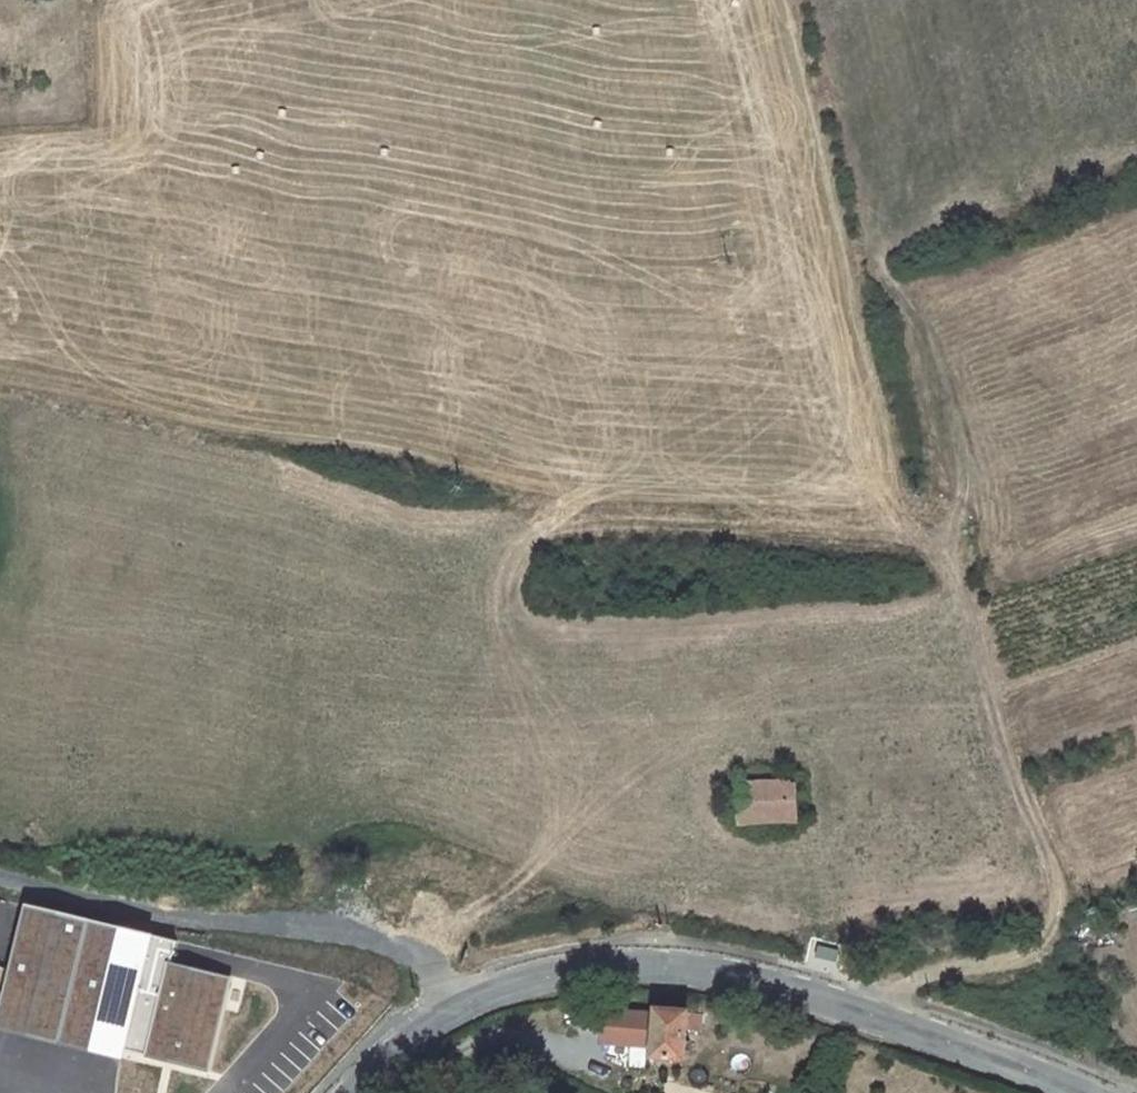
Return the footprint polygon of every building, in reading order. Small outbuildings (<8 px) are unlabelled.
[(794,783),(738,785),(740,823),(796,822),(794,783)] [(604,1042),(654,1046),(653,1058),(685,1060),(689,1012),(657,1009),(656,1017),(607,1013),(604,1042)]
